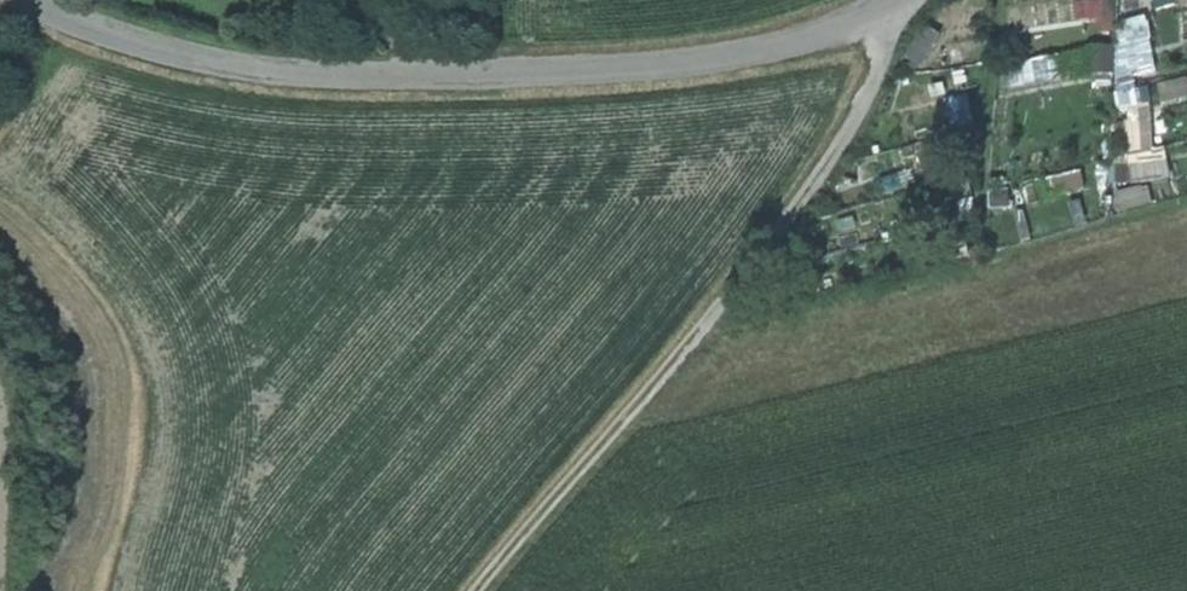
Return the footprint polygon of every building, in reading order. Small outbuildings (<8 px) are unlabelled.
[(1078,19),(1114,18),(1114,0),(1078,1),(1078,19)] [(1090,45),(1091,74),(1154,73),(1153,17),(1119,18),(1119,44),(1090,45)] [(1029,85),(1066,82),(1064,57),(1027,60),(1029,85)]
